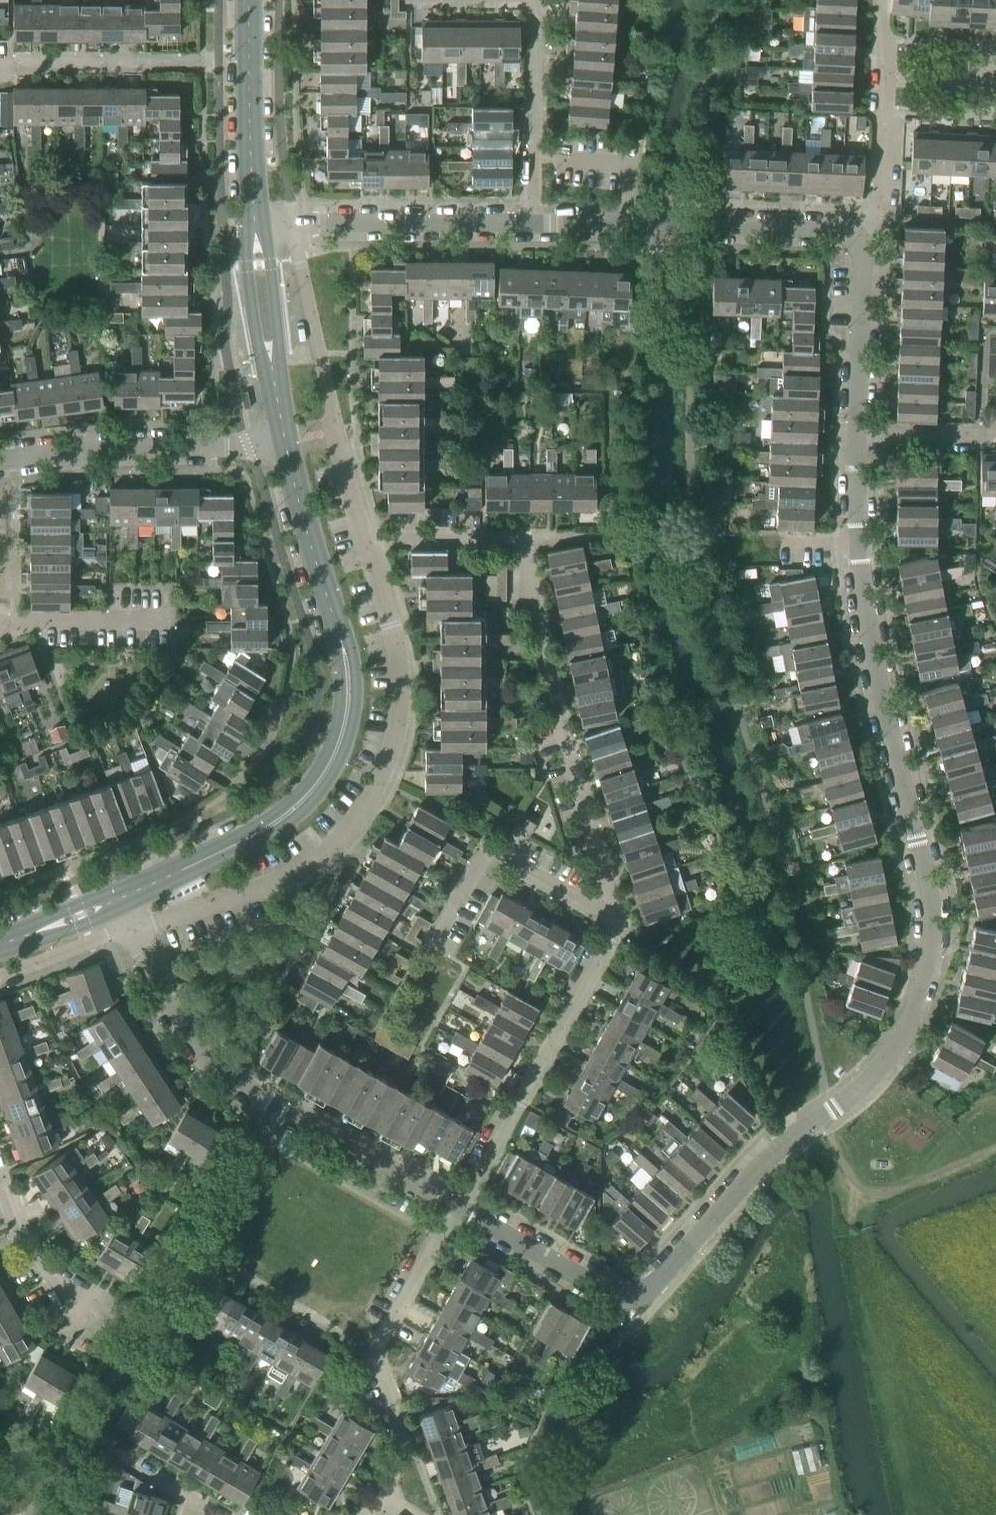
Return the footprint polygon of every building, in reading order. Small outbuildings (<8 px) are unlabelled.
[(41,5),(41,0),(31,0),(31,5),(13,5),(13,41),(37,41),(36,5),(41,5)] [(57,5),(58,40),(81,40),(80,5),(84,5),(84,0),(74,0),(74,5),(57,5)] [(101,5),(101,41),(123,40),(123,5),(127,5),(127,0),(118,0),(118,5),(101,5)] [(159,10),(179,10),(179,0),(159,0),(159,10)] [(363,186),(363,155),(361,156),(347,156),(347,115),(355,115),(355,97),(368,97),(368,87),(355,87),(355,72),(365,72),(365,28),(365,0),(313,0),(313,12),(320,12),(320,42),(313,42),(313,56),(320,56),(320,130),(327,130),(327,180),(350,180),(350,186),(363,186)] [(406,18),(406,11),(398,11),(398,0),(390,0),(390,18),(406,18)] [(575,27),(614,31),(617,0),(577,0),(575,0),(570,0),(569,14),(576,14),(575,27)] [(815,17),(816,11),(855,13),(855,0),(816,0),(816,7),(803,7),(803,16),(815,17)] [(911,14),(911,0),(891,0),(891,13),(911,14)] [(929,15),(930,0),(911,0),(911,14),(929,15)] [(949,26),(950,0),(930,0),(929,15),(929,25),(949,26)] [(968,27),(969,0),(950,0),(949,26),(968,27)] [(987,28),(988,0),(969,0),(968,27),(987,28)] [(995,28),(995,0),(988,0),(987,28),(995,28)] [(57,5),(41,5),(36,5),(37,41),(58,40),(57,5)] [(101,5),(84,5),(80,5),(81,40),(101,41),(101,5)] [(145,5),(127,5),(123,5),(123,40),(145,40),(145,10),(145,5)] [(791,15),(803,16),(803,7),(791,6),(791,15)] [(159,10),(145,10),(145,40),(157,40),(157,34),(179,34),(179,10),(159,10)] [(815,17),(815,31),(854,33),(855,13),(816,11),(815,17)] [(421,61),(441,60),(441,21),(421,21),(421,61)] [(441,60),(456,61),(461,61),(461,21),(441,21),(441,60)] [(466,60),(480,61),(480,21),(461,21),(461,61),(456,61),(456,73),(466,73),(466,60)] [(480,61),(494,61),(499,61),(499,21),(480,21),(480,61)] [(499,61),(494,61),(494,73),(504,73),(504,61),(519,61),(519,21),(499,21),(499,61)] [(573,54),(572,65),(612,68),(614,31),(575,27),(574,39),(567,39),(566,53),(573,54)] [(804,55),(813,55),(814,50),(853,52),(854,33),(815,31),(814,46),(801,45),(801,54),(804,55)] [(788,54),(801,54),(801,45),(789,44),(788,54)] [(759,60),(759,49),(751,49),(748,59),(759,60)] [(804,55),(803,69),(813,69),(852,71),(853,52),(814,50),(813,55),(804,55)] [(572,65),(571,85),(610,88),(610,83),(612,68),(572,65)] [(758,67),(745,66),(740,84),(756,85),(758,67)] [(813,69),(803,69),(802,83),(799,83),(799,93),(811,93),(812,89),(851,91),(852,71),(813,69)] [(466,73),(456,73),(456,85),(466,85),(466,73)] [(504,73),(494,73),(494,85),(504,85),(504,73)] [(571,85),(569,105),(573,105),(609,107),(610,92),(622,93),(623,84),(610,83),(610,88),(571,85)] [(787,92),(799,93),(799,83),(787,83),(787,92)] [(623,84),(622,93),(634,94),(635,85),(623,84)] [(368,87),(368,97),(380,97),(380,87),(368,87)] [(41,136),(41,124),(35,124),(35,88),(13,88),(13,94),(13,124),(31,124),(31,136),(41,136)] [(41,124),(58,124),(58,88),(35,88),(35,124),(41,124)] [(84,136),(84,124),(79,124),(79,88),(58,88),(58,124),(74,124),(74,136),(84,136)] [(84,124),(101,124),(101,88),(79,88),(79,124),(84,124)] [(127,136),(127,124),(122,124),(122,88),(101,88),(101,124),(117,124),(117,136),(127,136)] [(159,376),(159,407),(171,407),(171,400),(193,400),(193,351),(201,351),(201,312),(186,312),(186,299),(193,299),(193,284),(186,284),(186,273),(186,236),(193,236),(193,215),(186,215),(186,144),(179,144),(179,95),(156,95),(156,88),(144,88),(144,124),(145,124),(145,119),(159,119),(159,160),(151,160),(151,181),(141,181),(141,199),(129,199),(129,209),(141,209),(141,242),(128,242),(128,252),(141,252),(141,273),(141,283),(110,283),(110,292),(141,292),(141,314),(165,314),(165,336),(173,336),(173,376),(159,376)] [(127,124),(144,124),(144,88),(122,88),(122,124),(127,124)] [(812,89),(811,93),(811,109),(850,111),(851,91),(812,89)] [(421,103),(431,103),(431,90),(421,90),(421,103)] [(13,124),(13,94),(1,94),(1,124),(13,124)] [(573,105),(569,105),(568,124),(607,127),(609,107),(573,105)] [(472,107),(472,123),(472,127),(511,127),(511,107),(472,107)] [(419,127),(428,127),(428,114),(419,114),(419,127)] [(866,116),(856,116),(855,129),(865,130),(866,116)] [(619,128),(632,129),(633,119),(619,119),(619,128)] [(447,132),(460,132),(460,123),(447,123),(447,132)] [(472,132),(472,147),(511,147),(511,127),(472,127),(472,123),(460,123),(460,132),(472,132)] [(743,138),(753,138),(754,126),(744,125),(743,138)] [(379,138),(388,138),(388,126),(379,126),(379,138)] [(782,140),(791,140),(792,128),(782,127),(782,140)] [(820,141),(830,142),(830,130),(821,129),(820,141)] [(911,171),(930,172),(932,133),(913,132),(911,171)] [(930,172),(950,173),(952,134),(932,133),(930,172)] [(950,173),(969,174),(971,135),(952,134),(950,173)] [(969,174),(989,175),(991,136),(971,135),(969,174)] [(41,136),(31,136),(31,149),(41,149),(41,136)] [(84,136),(74,136),(74,149),(84,149),(84,136)] [(127,136),(117,136),(117,149),(127,149),(127,136)] [(384,186),(406,186),(405,151),(388,151),(388,138),(379,138),(379,151),(384,151),(384,186)] [(728,141),(725,188),(746,189),(748,150),(752,151),(753,138),(743,138),(743,141),(728,141)] [(764,190),(784,191),(785,152),(791,152),(791,140),(782,140),(781,152),(766,151),(764,190)] [(803,192),(823,193),(825,154),(829,154),(830,142),(820,141),(820,154),(805,153),(803,192)] [(472,147),(472,161),(472,166),(511,167),(511,147),(472,147)] [(746,189),(764,190),(766,151),(752,151),(748,150),(746,189)] [(363,186),(384,186),(384,151),(379,151),(361,151),(361,156),(363,155),(363,186)] [(405,151),(406,186),(428,186),(428,151),(405,151)] [(784,191),(803,192),(805,153),(791,152),(785,152),(784,191)] [(823,193),(842,194),(844,155),(829,154),(825,154),(823,193)] [(844,155),(842,194),(862,195),(864,156),(844,155)] [(447,171),(460,171),(460,161),(447,161),(447,171)] [(472,166),(472,161),(460,161),(460,171),(472,171),(472,186),(511,186),(511,167),(472,166)] [(104,173),(104,182),(117,182),(118,173),(104,173)] [(116,209),(129,209),(129,199),(116,199),(116,209)] [(9,211),(8,202),(0,203),(0,213),(9,211)] [(916,215),(929,216),(929,206),(917,206),(916,215)] [(929,206),(929,216),(941,216),(942,207),(929,206)] [(955,217),(967,218),(967,208),(955,207),(955,217)] [(967,208),(967,218),(979,218),(980,209),(967,208)] [(903,254),(902,265),(942,267),(943,228),(904,227),(903,240),(896,240),(896,254),(903,254)] [(1,248),(14,246),(12,237),(0,238),(0,244),(1,248)] [(128,252),(128,242),(116,242),(116,252),(128,252)] [(405,298),(405,262),(394,262),(394,269),(371,269),(371,318),(364,318),(364,357),(378,357),(378,370),(371,370),(371,385),(378,385),(378,393),(378,395),(378,398),(378,433),(371,433),(371,454),(378,454),(378,488),(387,488),(387,509),(423,509),(423,471),(435,471),(435,461),(423,461),(423,427),(435,427),(435,418),(423,418),(423,396),(423,386),(454,386),(454,377),(423,377),(423,355),(399,355),(399,333),(391,333),(391,292),(405,292),(405,298)] [(427,262),(405,262),(405,298),(423,298),(428,298),(427,262)] [(449,262),(427,262),(428,298),(423,298),(423,310),(432,310),(432,298),(449,298),(449,262)] [(470,263),(449,262),(449,298),(466,298),(471,298),(470,263)] [(493,263),(470,263),(471,298),(466,298),(466,310),(475,310),(475,298),(493,298),(493,263)] [(901,293),(901,304),(940,306),(942,267),(902,265),(902,278),(895,278),(894,292),(901,293)] [(498,304),(516,304),(521,305),(523,269),(499,268),(498,304)] [(542,317),(543,305),(544,270),(523,269),(521,305),(516,304),(515,317),(525,317),(525,316),(542,317)] [(543,305),(559,306),(564,306),(566,271),(544,270),(543,305)] [(568,307),(585,307),(587,272),(566,271),(564,306),(559,306),(558,319),(568,319),(568,307)] [(587,272),(585,307),(602,308),(601,320),(611,321),(611,308),(607,308),(609,272),(587,272)] [(631,273),(609,272),(607,308),(611,308),(629,309),(631,273)] [(2,278),(4,287),(16,286),(15,276),(2,278)] [(712,312),(732,313),(733,277),(713,276),(712,312)] [(732,313),(751,314),(756,314),(758,278),(733,277),(732,313)] [(779,315),(779,310),(778,310),(778,303),(779,279),(758,278),(756,314),(751,314),(751,326),(760,326),(761,314),(779,315)] [(995,318),(995,278),(984,278),(982,317),(995,318)] [(779,310),(793,310),(813,312),(814,287),(791,286),(792,279),(779,279),(778,303),(778,310),(779,310)] [(901,304),(900,324),(939,326),(940,306),(901,304)] [(432,310),(423,310),(423,323),(432,323),(432,310)] [(475,310),(466,310),(466,323),(475,323),(475,310)] [(783,351),(783,356),(818,358),(819,337),(812,336),(813,312),(793,310),(791,351),(783,351)] [(110,322),(123,322),(123,313),(110,313),(110,322)] [(969,314),(968,326),(978,327),(978,314),(969,314)] [(525,317),(515,317),(515,329),(524,330),(525,317)] [(8,321),(10,330),(22,328),(21,319),(8,321)] [(568,319),(558,319),(558,331),(567,331),(568,319)] [(611,321),(601,320),(601,333),(610,333),(611,321)] [(10,330),(8,321),(0,322),(0,331),(10,330)] [(900,324),(899,343),(938,345),(939,326),(900,324)] [(760,326),(751,326),(750,338),(760,339),(760,326)] [(978,327),(968,326),(968,339),(977,339),(978,327)] [(710,345),(720,346),(720,332),(711,332),(710,345)] [(899,343),(899,363),(938,364),(938,345),(899,343)] [(132,359),(142,359),(142,346),(132,346),(132,359)] [(441,357),(454,357),(454,348),(441,347),(441,357)] [(67,351),(69,363),(79,362),(77,350),(67,351)] [(967,352),(967,365),(976,365),(977,353),(967,352)] [(25,357),(26,369),(36,368),(34,356),(25,357)] [(783,356),(782,369),(782,373),(818,375),(818,358),(783,356)] [(159,407),(159,376),(160,371),(142,371),(142,359),(132,359),(132,371),(137,371),(137,407),(159,407)] [(69,363),(71,376),(76,375),(81,410),(103,407),(98,372),(80,374),(79,362),(69,363)] [(582,363),(570,363),(570,375),(582,375),(582,363)] [(899,363),(898,381),(937,383),(938,364),(899,363)] [(976,365),(967,365),(966,377),(976,377),(976,365)] [(26,369),(28,382),(33,381),(37,416),(59,413),(54,378),(38,380),(36,368),(26,369)] [(757,377),(769,378),(770,368),(757,368),(757,377)] [(772,393),(771,398),(817,400),(818,375),(782,373),(782,369),(770,368),(769,378),(770,378),(769,393),(772,393)] [(114,407),(137,407),(137,371),(132,371),(114,371),(114,407)] [(540,372),(540,387),(549,387),(549,376),(549,372),(540,372)] [(615,387),(615,373),(604,373),(604,387),(615,387)] [(76,375),(71,376),(54,378),(59,413),(81,410),(76,375)] [(582,375),(582,388),(603,388),(603,375),(582,375)] [(10,384),(11,389),(15,419),(37,416),(33,381),(28,382),(10,384)] [(898,381),(897,401),(936,402),(937,383),(898,381)] [(3,415),(4,421),(15,419),(11,389),(0,391),(0,415),(3,415)] [(966,391),(965,403),(975,403),(975,391),(966,391)] [(817,400),(771,398),(770,440),(815,442),(816,425),(823,425),(823,411),(816,411),(817,400)] [(936,402),(897,401),(896,421),(935,422),(936,402)] [(975,403),(965,403),(965,415),(974,416),(975,403)] [(435,418),(435,427),(448,427),(448,418),(435,418)] [(769,461),(768,483),(778,483),(778,486),(813,487),(814,469),(821,469),(822,455),(814,455),(815,446),(770,445),(769,452),(750,451),(750,460),(769,461)] [(503,461),(513,461),(513,449),(503,449),(503,461)] [(546,461),(556,461),(556,449),(546,449),(546,461)] [(586,462),(595,462),(595,449),(586,449),(586,462)] [(995,494),(995,454),(981,454),(981,493),(995,494)] [(435,461),(435,471),(448,471),(448,461),(435,461)] [(508,474),(513,474),(513,461),(503,461),(503,474),(485,474),(485,509),(508,509),(508,474)] [(546,474),(529,474),(529,509),(551,509),(551,474),(556,474),(556,461),(546,461),(546,474)] [(897,464),(897,484),(936,485),(936,489),(948,489),(948,480),(936,480),(936,464),(897,464)] [(529,474),(513,474),(508,474),(508,509),(529,509),(529,474)] [(572,474),(556,474),(551,474),(551,509),(572,509),(572,474)] [(595,474),(572,474),(572,509),(595,509),(595,474)] [(948,480),(948,489),(961,489),(961,480),(948,480)] [(757,498),(765,498),(777,499),(777,504),(812,505),(813,487),(778,486),(778,483),(768,483),(765,483),(764,493),(758,493),(757,498)] [(897,484),(896,503),(936,504),(936,489),(936,485),(897,484)] [(722,501),(731,500),(730,489),(725,485),(715,486),(717,502),(722,502),(722,501)] [(468,488),(468,498),(481,497),(481,488),(468,488)] [(110,524),(128,524),(133,524),(132,489),(110,489),(110,496),(110,512),(110,524)] [(137,524),(155,524),(154,489),(132,489),(133,524),(128,524),(128,537),(137,536),(137,524)] [(155,533),(171,533),(171,524),(176,524),(176,489),(154,489),(155,524),(155,533)] [(198,519),(199,519),(199,489),(176,489),(176,524),(171,524),(171,533),(171,537),(180,537),(180,524),(198,524),(198,519)] [(199,519),(212,519),(233,519),(233,495),(210,495),(210,489),(199,489),(199,519)] [(30,493),(30,513),(70,513),(70,518),(80,518),(82,518),(82,509),(81,509),(81,493),(30,493)] [(95,512),(110,512),(110,496),(95,496),(95,512)] [(464,498),(464,510),(481,509),(481,497),(468,498),(464,498)] [(752,507),(764,508),(765,498),(757,498),(752,498),(752,507)] [(777,499),(765,498),(764,508),(777,508),(776,526),(811,528),(812,505),(777,504),(777,499)] [(731,503),(718,504),(719,514),(723,514),(731,513),(731,503)] [(896,503),(896,522),(935,523),(935,528),(948,528),(948,518),(936,518),(936,504),(896,503)] [(94,509),(82,509),(82,518),(94,518),(94,509)] [(30,513),(30,533),(70,533),(80,533),(80,518),(70,518),(70,513),(30,513)] [(965,532),(975,532),(975,522),(960,521),(960,518),(948,518),(948,528),(960,528),(965,532)] [(212,519),(212,560),(240,560),(240,544),(232,544),(233,519),(212,519)] [(935,523),(896,522),(896,543),(935,543),(935,528),(935,523)] [(30,533),(30,551),(70,552),(70,557),(82,557),(82,547),(70,547),(70,533),(30,533)] [(137,536),(128,537),(128,549),(137,549),(137,536)] [(171,549),(176,549),(180,549),(180,537),(171,537),(171,549)] [(547,553),(552,575),(586,568),(587,573),(600,570),(598,561),(586,563),(582,546),(547,553)] [(82,547),(82,557),(94,557),(94,547),(82,547)] [(30,551),(30,571),(70,571),(70,557),(70,552),(30,551)] [(446,552),(411,552),(411,576),(425,576),(446,574),(446,573),(446,552)] [(897,563),(901,583),(939,575),(940,580),(952,578),(950,568),(938,571),(935,555),(897,563)] [(598,561),(600,570),(612,568),(610,558),(598,561)] [(221,562),(221,578),(221,582),(256,582),(256,560),(240,560),(212,560),(212,562),(221,562)] [(506,600),(506,562),(497,562),(497,600),(506,600)] [(950,568),(952,578),(964,575),(962,566),(950,568)] [(552,575),(556,596),(591,589),(587,573),(586,568),(552,575)] [(788,580),(803,577),(801,569),(786,569),(788,580)] [(30,571),(30,590),(70,590),(70,595),(82,595),(82,585),(70,585),(70,571),(30,571)] [(440,709),(440,711),(440,719),(432,719),(432,730),(432,734),(440,734),(440,747),(425,747),(425,792),(461,792),(461,774),(473,774),(473,765),(461,765),(461,749),(485,749),(485,728),(516,728),(516,718),(485,718),(485,711),(485,709),(485,706),(485,687),(497,687),(497,678),(485,678),(485,644),(497,644),(497,634),(485,634),(485,616),(471,616),(471,573),(446,573),(446,574),(425,576),(425,589),(418,589),(418,603),(425,603),(425,619),(440,619),(440,650),(433,650),(433,672),(440,672),(440,706),(440,709)] [(779,582),(782,600),(783,604),(818,598),(814,575),(803,577),(788,580),(779,582)] [(901,583),(904,601),(943,593),(940,580),(939,575),(901,583)] [(196,587),(208,587),(208,578),(196,578),(196,587)] [(221,587),(221,603),(256,603),(256,582),(221,582),(221,578),(208,578),(208,587),(221,587)] [(82,585),(82,595),(94,595),(94,585),(82,585)] [(556,596),(560,618),(573,615),(595,611),(596,615),(608,612),(606,603),(594,606),(591,589),(556,596)] [(70,590),(30,590),(30,610),(70,610),(70,595),(70,590)] [(904,601),(908,621),(946,613),(947,618),(959,615),(958,606),(945,608),(943,593),(904,601)] [(784,609),(787,626),(822,619),(818,598),(783,604),(782,600),(770,602),(772,611),(784,609)] [(606,603),(608,612),(620,610),(618,601),(606,603)] [(772,611),(770,602),(758,604),(760,614),(772,611)] [(230,605),(230,621),(230,626),(266,626),(266,603),(256,603),(221,603),(221,605),(230,605)] [(958,606),(959,615),(972,613),(970,604),(958,606)] [(560,618),(564,639),(599,631),(596,615),(595,611),(573,615),(560,618)] [(908,621),(912,640),(950,632),(947,618),(946,613),(908,621)] [(787,626),(790,642),(791,647),(826,641),(822,619),(787,626)] [(206,630),(218,630),(218,621),(206,621),(206,630)] [(230,626),(230,621),(218,621),(218,630),(230,630),(230,648),(266,648),(266,626),(230,626)] [(177,625),(177,638),(189,638),(189,625),(177,625)] [(564,639),(568,659),(573,658),(603,652),(604,657),(617,655),(615,646),(602,648),(599,631),(564,639)] [(912,640),(915,659),(954,651),(955,656),(967,653),(965,644),(953,646),(950,632),(912,640)] [(510,634),(497,634),(497,644),(510,644),(510,634)] [(783,670),(795,668),(830,662),(826,641),(791,647),(790,642),(778,644),(780,654),(783,670)] [(965,644),(967,653),(979,651),(977,641),(965,644)] [(615,646),(617,655),(629,652),(627,643),(615,646)] [(780,654),(778,644),(766,647),(768,656),(780,654)] [(28,645),(8,652),(22,688),(18,690),(22,702),(31,698),(27,687),(41,681),(28,645)] [(954,651),(915,659),(919,678),(970,668),(967,653),(955,656),(954,651)] [(0,655),(0,683),(4,695),(18,690),(22,688),(8,652),(0,655)] [(568,659),(573,681),(608,674),(604,657),(603,652),(573,658),(568,659)] [(234,659),(225,674),(222,678),(253,697),(265,678),(234,659)] [(204,661),(202,665),(199,669),(209,676),(214,668),(204,661)] [(795,668),(798,685),(799,689),(834,683),(830,662),(795,668)] [(220,682),(212,695),(242,714),(253,697),(222,678),(225,674),(214,668),(209,676),(220,682)] [(573,681),(577,703),(612,695),(613,700),(625,697),(623,688),(620,671),(608,674),(573,681)] [(923,692),(929,714),(963,704),(964,709),(976,706),(974,696),(971,695),(966,675),(956,678),(957,682),(923,692)] [(660,676),(646,679),(648,687),(662,684),(660,676)] [(497,678),(497,687),(510,687),(510,678),(497,678)] [(799,689),(798,685),(786,687),(788,696),(791,696),(794,712),(798,712),(798,713),(838,705),(834,683),(799,689)] [(623,688),(625,697),(637,695),(635,685),(623,688)] [(788,696),(786,687),(774,689),(776,699),(788,696)] [(995,696),(993,689),(986,691),(988,697),(995,696)] [(974,696),(976,706),(988,702),(986,693),(974,696)] [(219,702),(210,716),(208,720),(238,739),(250,719),(242,714),(212,695),(210,697),(219,702)] [(612,695),(577,703),(581,724),(616,717),(613,700),(612,695)] [(35,710),(31,698),(22,702),(26,713),(35,710)] [(184,711),(195,717),(200,709),(189,703),(184,711)] [(929,714),(934,734),(969,725),(964,709),(963,704),(929,714)] [(188,734),(218,753),(226,758),(238,739),(208,720),(210,716),(200,709),(195,717),(199,720),(190,733),(189,732),(188,734)] [(797,725),(801,743),(811,740),(812,744),(847,735),(841,713),(797,725)] [(759,717),(761,726),(762,727),(773,724),(771,715),(759,717)] [(630,722),(632,731),(645,726),(642,717),(630,722)] [(585,736),(592,757),(626,747),(619,725),(585,736)] [(934,734),(940,755),(975,746),(976,751),(988,747),(985,738),(973,741),(969,725),(934,734)] [(69,736),(65,726),(50,732),(54,742),(69,736)] [(39,751),(34,736),(32,737),(30,733),(21,736),(23,740),(21,741),(26,756),(39,751)] [(153,743),(164,749),(169,741),(158,734),(153,743)] [(188,734),(179,747),(177,751),(207,771),(218,753),(188,734)] [(814,749),(818,765),(853,756),(847,735),(812,744),(811,740),(801,743),(799,743),(802,752),(814,749)] [(988,747),(995,745),(995,735),(985,738),(988,747)] [(66,747),(59,749),(65,764),(90,755),(84,740),(78,743),(80,750),(68,754),(66,747)] [(177,751),(179,747),(169,741),(164,749),(174,756),(165,771),(195,790),(207,771),(177,751)] [(767,746),(770,756),(788,751),(790,756),(802,752),(799,743),(787,747),(783,742),(767,746)] [(940,755),(946,777),(981,767),(976,751),(975,746),(940,755)] [(592,757),(598,778),(632,767),(634,772),(646,768),(643,759),(631,763),(626,747),(592,757)] [(531,748),(520,749),(521,763),(532,762),(531,748)] [(125,751),(121,753),(117,755),(121,766),(130,763),(125,751)] [(25,762),(19,765),(24,779),(49,770),(44,755),(37,758),(40,765),(28,769),(25,762)] [(643,759),(646,768),(650,766),(657,764),(655,755),(643,759)] [(818,765),(823,782),(824,786),(858,777),(853,756),(818,765)] [(1,872),(16,867),(18,873),(32,868),(29,861),(40,858),(42,857),(57,851),(60,858),(73,853),(71,846),(98,836),(100,843),(114,838),(111,831),(126,826),(123,817),(163,802),(151,768),(134,775),(130,763),(121,766),(125,778),(24,815),(0,824),(0,868),(1,872)] [(473,765),(473,774),(486,774),(486,765),(473,765)] [(994,780),(990,765),(981,767),(946,777),(952,797),(986,788),(988,792),(995,790),(995,780),(994,780)] [(598,778),(605,798),(639,788),(648,785),(644,774),(652,771),(650,766),(646,768),(634,772),(632,767),(598,778)] [(825,791),(830,807),(864,798),(858,777),(824,786),(823,782),(811,785),(813,794),(825,791)] [(813,794),(811,785),(799,788),(801,797),(813,794)] [(605,798),(612,819),(646,808),(647,813),(659,809),(656,800),(644,804),(639,788),(605,798)] [(986,788),(952,797),(958,819),(992,810),(988,792),(986,788)] [(656,800),(659,809),(671,805),(668,796),(656,800)] [(830,807),(834,823),(835,828),(870,819),(864,798),(830,807)] [(447,853),(451,845),(441,839),(449,823),(418,806),(397,843),(385,836),(377,850),(371,846),(364,859),(370,862),(365,872),(356,888),(350,884),(343,897),(349,900),(335,925),(328,922),(321,934),(328,938),(299,989),(330,1006),(339,991),(350,997),(354,988),(344,982),(351,969),(360,973),(403,896),(404,894),(406,892),(423,860),(427,863),(436,847),(447,853)] [(612,819),(618,839),(652,829),(647,813),(646,808),(612,819)] [(521,826),(531,832),(536,824),(526,818),(521,826)] [(964,851),(995,845),(995,818),(992,819),(992,820),(994,820),(994,822),(960,829),(964,851)] [(835,828),(834,823),(822,826),(825,836),(837,832),(841,850),(876,840),(870,819),(835,828)] [(825,836),(822,826),(810,830),(813,839),(825,836)] [(618,839),(625,860),(659,849),(661,854),(672,850),(669,841),(658,845),(652,829),(618,839)] [(669,841),(672,850),(684,846),(681,837),(669,841)] [(451,845),(447,853),(458,859),(462,851),(451,845)] [(969,873),(995,867),(995,845),(964,851),(969,873)] [(625,860),(632,881),(666,870),(661,854),(659,849),(625,860)] [(837,892),(850,890),(849,885),(884,878),(879,856),(844,863),(846,875),(834,877),(835,883),(837,892)] [(973,894),(995,889),(995,867),(969,873),(973,894)] [(632,881),(639,901),(673,890),(674,895),(686,891),(683,882),(671,886),(666,870),(632,881)] [(683,882),(686,891),(698,887),(695,878),(683,882)] [(850,890),(853,906),(888,899),(884,878),(849,885),(850,890)] [(837,892),(835,883),(823,885),(825,895),(837,892)] [(986,921),(995,921),(995,889),(973,894),(977,916),(985,915),(986,921)] [(673,890),(639,901),(646,923),(691,908),(686,891),(674,895),(673,890)] [(484,924),(500,933),(504,936),(521,904),(502,893),(499,899),(491,894),(477,920),(477,921),(484,924)] [(412,895),(409,901),(419,906),(422,901),(412,895)] [(841,909),(844,925),(856,923),(857,928),(892,921),(888,899),(853,906),(841,909)] [(508,938),(523,946),(540,915),(521,904),(504,936),(500,933),(494,944),(502,949),(508,938)] [(405,938),(418,946),(421,940),(415,936),(421,925),(428,929),(431,923),(417,915),(405,938)] [(523,946),(537,954),(542,957),(560,926),(540,915),(523,946)] [(856,923),(844,925),(846,935),(858,932),(862,950),(897,943),(892,921),(857,928),(856,923)] [(970,948),(995,954),(995,921),(986,921),(986,922),(984,928),(975,926),(970,948)] [(846,935),(844,925),(832,928),(834,937),(846,935)] [(542,957),(537,954),(531,965),(540,970),(546,959),(569,972),(584,946),(576,941),(579,937),(560,926),(542,957)] [(502,949),(494,944),(488,955),(496,960),(502,949)] [(965,969),(995,976),(995,954),(970,948),(965,969)] [(383,976),(397,984),(400,978),(394,974),(400,963),(407,966),(410,960),(396,953),(383,976)] [(860,960),(854,977),(853,982),(886,994),(894,972),(860,960)] [(67,975),(72,990),(74,994),(110,981),(103,962),(67,975)] [(540,970),(531,965),(525,976),(534,981),(540,970)] [(828,978),(839,982),(843,973),(831,969),(828,978)] [(960,990),(994,998),(993,1003),(995,1004),(995,976),(965,969),(960,990)] [(638,970),(627,989),(658,1007),(656,1011),(667,1017),(671,1009),(660,1003),(669,987),(638,970)] [(853,982),(854,977),(843,973),(839,982),(851,986),(845,1003),(878,1015),(886,994),(853,982)] [(74,994),(72,990),(60,994),(64,1003),(75,999),(81,1013),(117,1000),(110,981),(74,994)] [(354,988),(350,997),(361,1003),(365,994),(354,988)] [(627,989),(617,1008),(648,1026),(656,1011),(658,1007),(627,989)] [(960,990),(954,1012),(995,1022),(995,1004),(993,1003),(994,998),(960,990)] [(508,991),(499,1007),(497,1011),(528,1028),(539,1008),(508,991)] [(49,998),(50,1003),(52,1007),(64,1003),(60,994),(49,998)] [(473,1003),(483,1009),(488,1000),(477,994),(473,1003)] [(313,1007),(317,1000),(309,996),(305,1002),(313,1007)] [(461,1003),(453,998),(448,1006),(456,1012),(461,1003)] [(11,1018),(12,1022),(24,1018),(21,1009),(9,1014),(4,999),(0,1000),(0,1022),(11,1018)] [(494,1015),(486,1030),(517,1047),(528,1028),(497,1011),(499,1007),(488,1000),(483,1009),(494,1015)] [(88,1026),(96,1039),(99,1043),(131,1020),(120,1004),(88,1026)] [(21,1009),(24,1018),(36,1014),(32,1005),(21,1009)] [(617,1008),(606,1027),(637,1044),(635,1049),(645,1055),(650,1046),(639,1040),(648,1026),(617,1008)] [(838,1008),(833,1014),(841,1020),(845,1014),(838,1008)] [(682,1015),(671,1009),(667,1017),(677,1023),(682,1015)] [(298,1028),(306,1032),(313,1021),(304,1017),(298,1028)] [(17,1036),(12,1022),(11,1018),(0,1022),(0,1042),(17,1036)] [(101,1047),(109,1059),(142,1037),(131,1020),(99,1043),(96,1039),(86,1046),(91,1054),(101,1047)] [(952,1022),(941,1042),(972,1059),(970,1063),(981,1069),(985,1061),(974,1055),(983,1039),(952,1022)] [(358,1029),(350,1024),(343,1036),(351,1040),(358,1029)] [(259,1061),(278,1071),(296,1041),(300,1043),(306,1032),(298,1028),(293,1025),(287,1035),(277,1030),(259,1061)] [(374,1039),(408,1059),(415,1045),(404,1039),(400,1045),(389,1039),(393,1032),(381,1026),(374,1039)] [(606,1027),(595,1046),(626,1064),(635,1049),(637,1044),(606,1027)] [(486,1030),(478,1044),(475,1048),(506,1066),(517,1047),(486,1030)] [(452,1040),(462,1046),(467,1038),(456,1032),(452,1040)] [(25,1054),(26,1058),(37,1054),(34,1045),(22,1049),(17,1036),(0,1042),(0,1063),(25,1054)] [(109,1059),(117,1071),(120,1075),(153,1053),(142,1037),(109,1059)] [(475,1048),(478,1044),(467,1038),(462,1046),(473,1052),(464,1068),(495,1086),(506,1066),(475,1048)] [(34,1045),(37,1054),(49,1050),(46,1041),(34,1045)] [(278,1071),(297,1082),(314,1051),(300,1043),(296,1041),(278,1071)] [(323,1096),(335,1103),(358,1064),(319,1042),(314,1051),(297,1082),(310,1089),(307,1096),(310,1097),(319,1103),(323,1096)] [(972,1059),(941,1042),(930,1062),(936,1065),(930,1077),(954,1090),(960,1078),(961,1079),(970,1063),(972,1059)] [(75,1052),(78,1056),(81,1060),(91,1054),(86,1046),(75,1052)] [(595,1046),(585,1065),(616,1082),(614,1086),(624,1092),(629,1084),(618,1078),(626,1064),(595,1046)] [(650,1046),(645,1055),(656,1061),(661,1052),(650,1046)] [(123,1079),(131,1091),(163,1069),(153,1053),(120,1075),(117,1071),(107,1078),(112,1086),(123,1079)] [(31,1072),(26,1058),(25,1054),(0,1063),(0,1083),(31,1072)] [(981,1069),(992,1075),(995,1067),(985,1061),(981,1069)] [(412,1146),(416,1138),(434,1107),(399,1087),(358,1064),(335,1103),(348,1110),(344,1117),(357,1124),(360,1117),(374,1125),(376,1126),(386,1131),(382,1138),(395,1145),(398,1138),(412,1146)] [(585,1065),(574,1084),(605,1101),(614,1086),(616,1082),(585,1065)] [(131,1091),(138,1103),(141,1107),(174,1086),(163,1069),(131,1091)] [(0,1103),(37,1090),(39,1094),(51,1090),(47,1081),(36,1086),(31,1072),(0,1083),(0,1102),(0,1103)] [(740,1075),(715,1104),(712,1108),(739,1131),(754,1114),(743,1105),(751,1096),(740,1075)] [(59,1077),(47,1081),(51,1090),(62,1086),(59,1077)] [(107,1078),(97,1084),(102,1092),(112,1086),(107,1078)] [(605,1101),(574,1084),(563,1104),(594,1121),(605,1101)] [(629,1084),(624,1092),(635,1099),(640,1090),(629,1084)] [(141,1107),(138,1103),(128,1110),(133,1118),(144,1111),(152,1124),(185,1102),(174,1086),(141,1107)] [(690,1095),(699,1103),(706,1096),(696,1087),(690,1095)] [(0,1103),(7,1122),(44,1108),(39,1094),(37,1090),(0,1103)] [(454,1103),(462,1108),(468,1097),(460,1092),(454,1103)] [(709,1111),(698,1124),(724,1147),(739,1131),(712,1108),(715,1104),(706,1096),(699,1103),(709,1111)] [(416,1138),(435,1148),(452,1116),(456,1119),(462,1108),(454,1103),(448,1114),(434,1107),(416,1138)] [(168,1140),(181,1148),(186,1151),(205,1117),(188,1106),(168,1140)] [(7,1122),(14,1140),(51,1126),(52,1131),(64,1126),(61,1117),(49,1122),(44,1108),(7,1122)] [(657,1116),(649,1109),(643,1116),(651,1123),(657,1116)] [(118,1116),(120,1121),(123,1124),(133,1118),(128,1110),(118,1116)] [(555,1118),(566,1125),(571,1116),(560,1110),(555,1118)] [(536,1125),(541,1117),(530,1111),(525,1122),(533,1126),(536,1125)] [(72,1113),(61,1117),(64,1126),(76,1122),(72,1113)] [(452,1116),(435,1148),(454,1159),(455,1157),(462,1161),(479,1131),(456,1119),(452,1116)] [(186,1151),(181,1148),(175,1159),(183,1164),(189,1153),(203,1161),(223,1127),(205,1117),(186,1151)] [(662,1127),(671,1135),(677,1128),(668,1120),(662,1127)] [(698,1124),(686,1136),(683,1140),(710,1163),(724,1147),(698,1124)] [(51,1126),(14,1140),(21,1159),(58,1145),(52,1131),(51,1126)] [(662,1148),(670,1155),(697,1179),(710,1163),(683,1140),(686,1136),(677,1128),(671,1135),(672,1137),(662,1148)] [(544,1140),(538,1151),(546,1155),(552,1144),(544,1140)] [(578,1156),(587,1161),(595,1146),(586,1141),(578,1156)] [(83,1160),(84,1159),(75,1146),(32,1177),(43,1193),(76,1171),(78,1175),(89,1168),(83,1160)] [(499,1184),(518,1195),(536,1164),(540,1166),(545,1156),(546,1155),(538,1151),(533,1148),(527,1158),(516,1153),(515,1155),(508,1151),(496,1171),(503,1175),(499,1184)] [(619,1157),(611,1150),(606,1157),(613,1163),(619,1157)] [(633,1159),(642,1168),(649,1160),(639,1152),(633,1159)] [(83,1160),(89,1168),(99,1160),(93,1153),(84,1159),(83,1160)] [(670,1155),(658,1169),(654,1172),(681,1196),(697,1179),(670,1155)] [(518,1195),(537,1205),(560,1165),(545,1156),(540,1166),(536,1164),(518,1195)] [(169,1169),(173,1172),(177,1174),(183,1164),(175,1159),(169,1169)] [(651,1176),(641,1188),(667,1212),(681,1196),(654,1172),(658,1169),(649,1160),(642,1168),(651,1176)] [(581,1161),(575,1172),(584,1176),(590,1165),(581,1161)] [(537,1205),(557,1216),(574,1185),(578,1187),(584,1176),(575,1172),(575,1173),(560,1165),(537,1205)] [(43,1193),(54,1209),(87,1186),(78,1175),(76,1171),(43,1193)] [(105,1191),(111,1199),(121,1192),(115,1184),(105,1191)] [(574,1185),(557,1216),(576,1227),(580,1220),(589,1225),(594,1216),(595,1206),(590,1203),(593,1196),(578,1187),(574,1185)] [(604,1192),(614,1200),(620,1193),(611,1185),(604,1192)] [(54,1209),(66,1225),(98,1202),(100,1206),(111,1199),(105,1191),(95,1198),(87,1186),(54,1209)] [(641,1188),(629,1201),(626,1204),(653,1228),(667,1212),(641,1188)] [(626,1204),(629,1201),(620,1193),(614,1200),(604,1192),(603,1192),(604,1204),(610,1204),(619,1213),(611,1222),(638,1245),(653,1228),(626,1204)] [(98,1202),(66,1225),(77,1241),(109,1219),(100,1206),(98,1202)] [(135,1225),(143,1230),(150,1219),(142,1215),(135,1225)] [(97,1243),(102,1250),(95,1262),(113,1272),(133,1238),(137,1241),(143,1230),(135,1225),(129,1236),(109,1224),(97,1243)] [(150,1249),(137,1241),(133,1238),(113,1272),(130,1283),(136,1272),(144,1277),(158,1253),(150,1249)] [(471,1258),(460,1277),(491,1295),(489,1299),(499,1305),(504,1297),(504,1296),(517,1274),(480,1253),(476,1260),(471,1258)] [(11,1292),(1,1275),(0,1276),(0,1298),(11,1292)] [(460,1277),(449,1296),(481,1313),(489,1299),(491,1295),(460,1277)] [(184,1310),(213,1328),(217,1330),(235,1299),(216,1288),(214,1291),(200,1283),(184,1310)] [(20,1309),(11,1292),(0,1298),(0,1321),(20,1309)] [(449,1296),(439,1315),(470,1332),(468,1337),(478,1343),(483,1334),(472,1328),(481,1313),(449,1296)] [(504,1297),(499,1305),(510,1311),(515,1303),(504,1297)] [(221,1333),(236,1341),(254,1310),(235,1299),(217,1330),(213,1328),(207,1338),(215,1343),(221,1333)] [(533,1333),(548,1342),(552,1344),(570,1313),(550,1302),(533,1333)] [(30,1325),(20,1309),(0,1321),(0,1342),(30,1325)] [(236,1341),(250,1350),(254,1352),(273,1322),(254,1310),(236,1341)] [(552,1344),(548,1342),(542,1352),(551,1357),(557,1346),(572,1355),(590,1324),(570,1313),(552,1344)] [(439,1315),(428,1334),(459,1352),(468,1337),(470,1332),(439,1315)] [(259,1355),(273,1364),(291,1333),(273,1322),(254,1352),(250,1350),(244,1360),(252,1365),(259,1355)] [(6,1362),(40,1343),(30,1325),(0,1342),(0,1352),(6,1362)] [(273,1364),(287,1372),(292,1374),(310,1344),(291,1333),(273,1364)] [(428,1334),(417,1353),(449,1370),(446,1374),(457,1380),(462,1372),(470,1357),(459,1352),(428,1334)] [(483,1334),(478,1343),(489,1349),(494,1340),(483,1334)] [(200,1349),(204,1351),(209,1354),(215,1343),(207,1338),(200,1349)] [(292,1374),(287,1372),(281,1383),(289,1387),(296,1377),(311,1386),(329,1355),(310,1344),(292,1374)] [(24,1383),(37,1391),(41,1393),(61,1359),(44,1349),(24,1383)] [(536,1363),(540,1366),(545,1368),(551,1357),(542,1352),(536,1363)] [(449,1370),(417,1353),(407,1372),(438,1390),(446,1374),(449,1370)] [(41,1393),(37,1391),(30,1401),(39,1406),(45,1396),(58,1403),(78,1370),(61,1359),(41,1393)] [(238,1371),(242,1374),(246,1376),(252,1365),(244,1360),(238,1371)] [(462,1372),(457,1380),(468,1386),(473,1378),(462,1372)] [(289,1387),(281,1383),(275,1393),(283,1398),(289,1387)] [(168,1404),(176,1408),(183,1398),(174,1393),(168,1404)] [(24,1412),(28,1414),(32,1417),(39,1406),(30,1401),(24,1412)] [(128,1436),(148,1447),(166,1417),(170,1419),(176,1408),(168,1404),(162,1414),(146,1405),(128,1436)] [(419,1416),(426,1437),(460,1426),(461,1430),(473,1426),(470,1417),(458,1421),(452,1404),(419,1416)] [(342,1412),(333,1427),(331,1431),(362,1449),(373,1430),(342,1412)] [(470,1417),(473,1426),(485,1422),(482,1413),(470,1417)] [(307,1423),(318,1429),(323,1421),(312,1414),(307,1423)] [(211,1415),(205,1426),(213,1430),(220,1420),(211,1415)] [(148,1447),(166,1458),(184,1427),(170,1419),(166,1417),(148,1447)] [(328,1435),(320,1450),(350,1468),(362,1449),(331,1431),(333,1427),(323,1421),(318,1429),(328,1435)] [(166,1458),(185,1469),(203,1439),(207,1441),(213,1430),(205,1426),(199,1436),(184,1427),(166,1458)] [(426,1437),(433,1457),(467,1446),(461,1430),(460,1426),(426,1437)] [(242,1448),(251,1453),(257,1442),(249,1437),(242,1448)] [(185,1469),(204,1481),(221,1450),(207,1441),(203,1439),(185,1469)] [(433,1457),(440,1478),(474,1466),(476,1471),(487,1467),(484,1458),(478,1442),(467,1446),(433,1457)] [(204,1481),(222,1491),(240,1461),(244,1463),(251,1453),(242,1448),(236,1458),(221,1450),(204,1481)] [(320,1450),(311,1464),(309,1468),(339,1487),(350,1468),(320,1450)] [(290,1452),(287,1456),(285,1460),(296,1466),(300,1458),(290,1452)] [(484,1458),(487,1467),(499,1463),(496,1454),(484,1458)] [(309,1468),(311,1464),(300,1458),(296,1466),(306,1473),(297,1488),(328,1506),(339,1487),(309,1468)] [(240,1461),(222,1491),(241,1503),(260,1472),(244,1463),(240,1461)] [(440,1478),(448,1499),(481,1487),(476,1471),(474,1466),(440,1478)] [(453,1514),(467,1514),(488,1507),(490,1512),(502,1508),(500,1503),(498,1499),(487,1503),(481,1487),(448,1499),(453,1514)] [(127,1507),(126,1512),(137,1514),(163,1514),(167,1501),(133,1490),(127,1507)] [(498,1499),(500,1503),(502,1508),(513,1504),(510,1495),(498,1499)] [(104,1500),(103,1503),(101,1509),(114,1513),(116,1504),(104,1500)] [(127,1507),(116,1504),(114,1513),(120,1514),(137,1514),(126,1512),(127,1507)]
